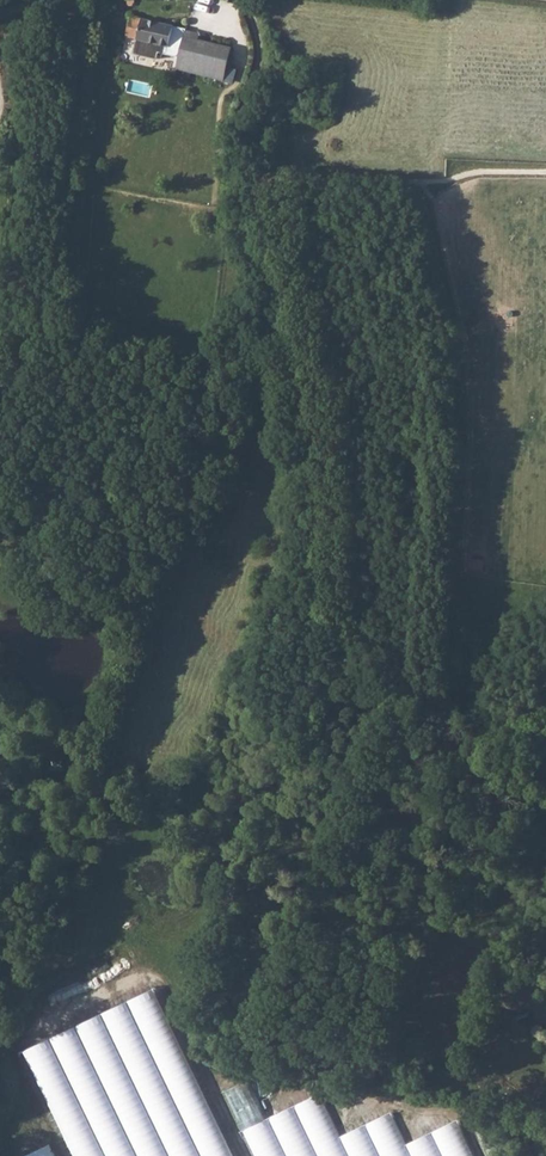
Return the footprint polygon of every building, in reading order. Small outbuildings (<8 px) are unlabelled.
[(207,5),(224,9),(226,0),(208,0),(207,5)] [(179,59),(185,37),(187,28),(129,13),(122,37),(127,38),(137,41),(133,56),(156,62),(158,54),(179,59)] [(227,74),(179,62),(177,70),(225,82),(227,74)] [(30,1044),(77,1155),(232,1155),(163,989),(30,1044)] [(270,1155),(486,1155),(470,1116),(406,1142),(394,1112),(339,1134),(323,1094),(268,1116),(253,1079),(240,1084),(270,1155)] [(25,1155),(60,1155),(54,1144),(25,1155)]
